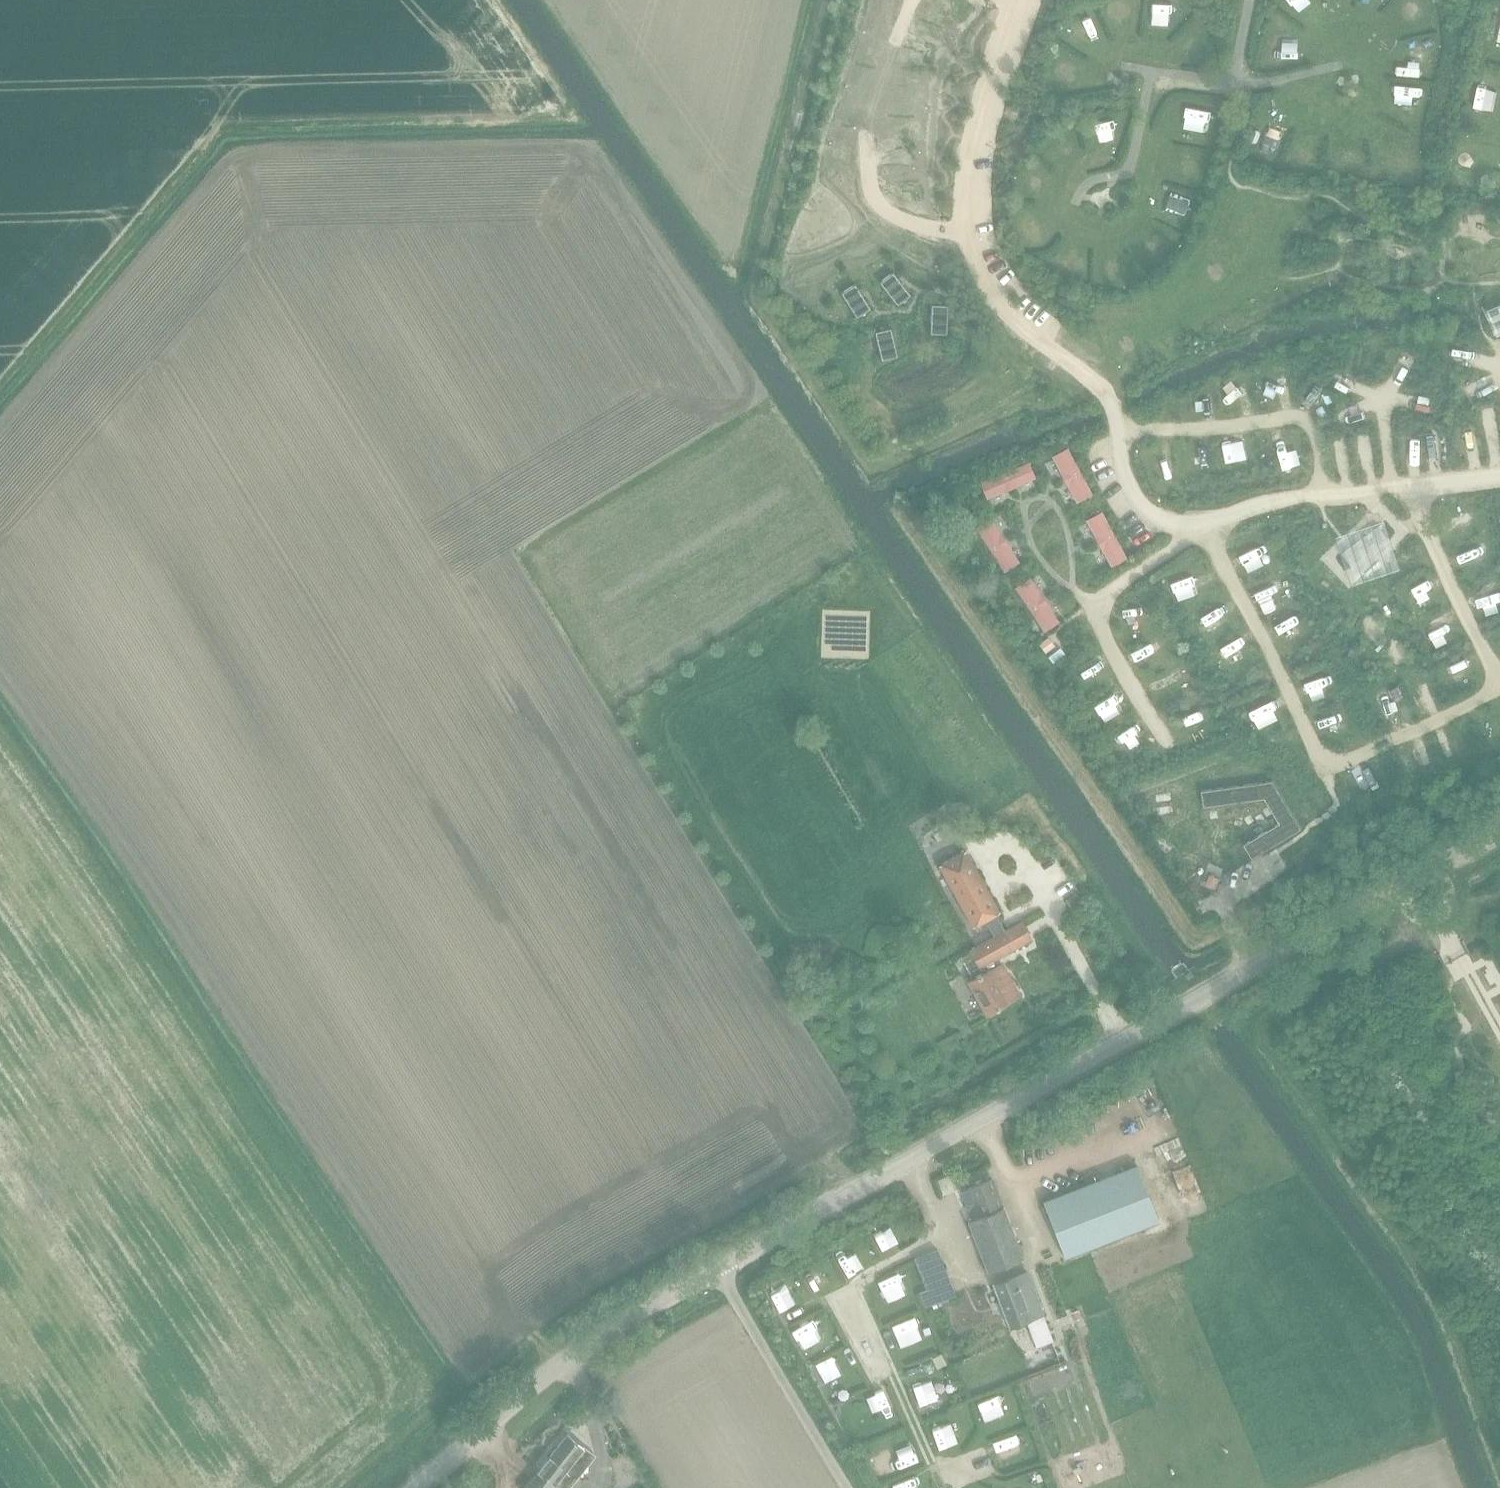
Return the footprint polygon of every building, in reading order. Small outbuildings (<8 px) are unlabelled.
[(910,293),(892,270),(879,280),(897,303),(910,293)] [(870,307),(856,282),(840,291),(855,316),(870,307)] [(947,302),(932,302),(931,331),(946,332),(947,302)] [(1499,337),(1499,304),(1485,312),(1487,315),(1498,338),(1499,337)] [(896,354),(890,326),(874,329),(880,358),(896,354)] [(1092,493),(1067,446),(1051,455),(1076,502),(1092,493)] [(979,481),(986,498),(1034,476),(1028,460),(979,481)] [(1110,566),(1126,557),(1101,510),(1085,519),(1110,566)] [(1402,571),(1386,515),(1335,527),(1352,585),(1402,571)] [(1004,571),(1019,561),(989,516),(975,526),(1004,571)] [(1043,631),(1059,621),(1029,576),(1014,586),(1043,631)] [(1273,779),(1201,789),(1203,806),(1264,798),(1279,822),(1243,843),(1252,858),(1302,828),(1273,779)] [(1030,938),(1021,921),(1006,930),(997,912),(1001,910),(967,849),(941,863),(975,924),(987,917),(997,935),(970,950),(979,966),(986,962),(989,968),(967,980),(986,1015),(1020,996),(1001,961),(999,962),(996,957),(1030,938)] [(1135,1164),(1042,1200),(1064,1256),(1157,1220),(1135,1164)] [(1001,1206),(1000,1206),(989,1177),(958,1189),(970,1218),(966,1220),(986,1271),(1021,1257),(1001,1206)] [(934,1251),(911,1260),(924,1291),(947,1282),(934,1251)] [(1008,1325),(1041,1312),(1025,1270),(992,1283),(1008,1325)] [(594,1453),(566,1432),(522,1487),(567,1487),(594,1453)]
